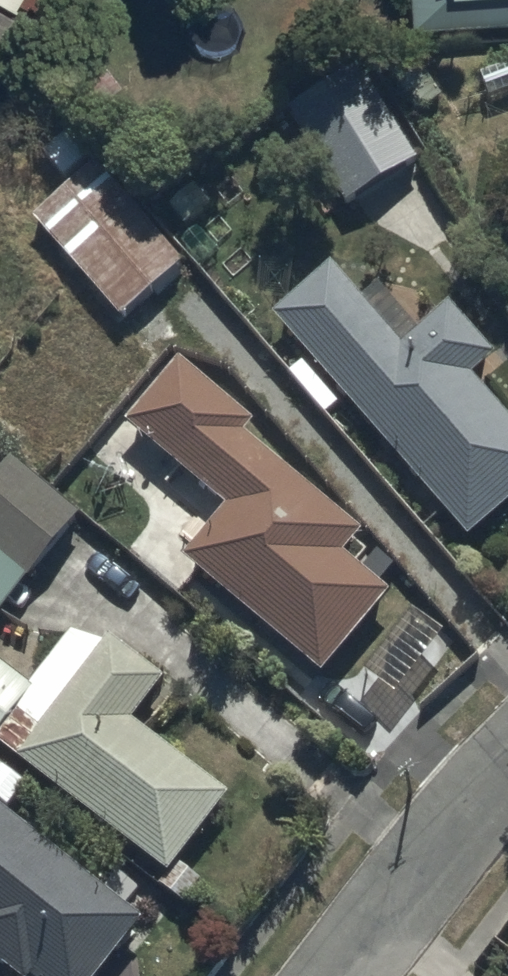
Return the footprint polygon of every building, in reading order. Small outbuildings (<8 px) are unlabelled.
[(17,13),(23,0),(0,0),(0,4),(17,13)] [(410,29),(507,22),(507,0),(408,0),(410,29)] [(356,79),(287,120),(347,221),(416,180),(356,79)] [(97,177),(33,231),(121,334),(185,279),(97,177)] [(270,328),(466,558),(507,523),(507,434),(474,394),(495,377),(447,320),(418,345),(383,303),(366,317),(331,276),(270,328)] [(226,520),(183,572),(324,690),(390,610),(345,574),(362,553),(243,454),(253,443),(178,380),(129,439),(226,520)] [(8,477),(0,487),(0,630),(2,631),(79,535),(8,477)] [(167,893),(230,812),(135,739),(166,698),(82,634),(29,702),(0,679),(0,764),(167,893)] [(0,825),(0,975),(115,975),(143,941),(0,825)]
